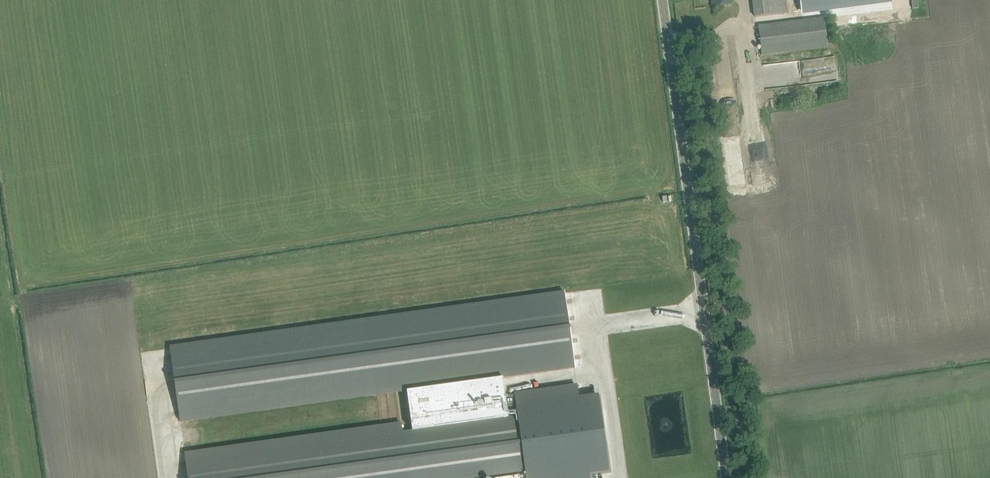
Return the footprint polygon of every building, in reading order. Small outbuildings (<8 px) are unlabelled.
[(788,14),(790,13),(789,0),(754,0),(756,18),(788,14)] [(892,0),(801,0),(803,12),(892,1),(892,0)] [(763,56),(829,47),(825,18),(759,27),(763,56)] [(576,364),(565,291),(170,346),(180,419),(576,364)] [(506,397),(503,378),(407,391),(413,431),(509,418),(506,397)] [(586,395),(597,393),(595,384),(584,386),(586,395)] [(578,385),(515,393),(519,417),(186,464),(188,477),(452,477),(526,468),(527,477),(591,477),(590,471),(610,468),(600,394),(580,397),(578,385)] [(629,419),(638,418),(636,406),(627,407),(629,419)]
